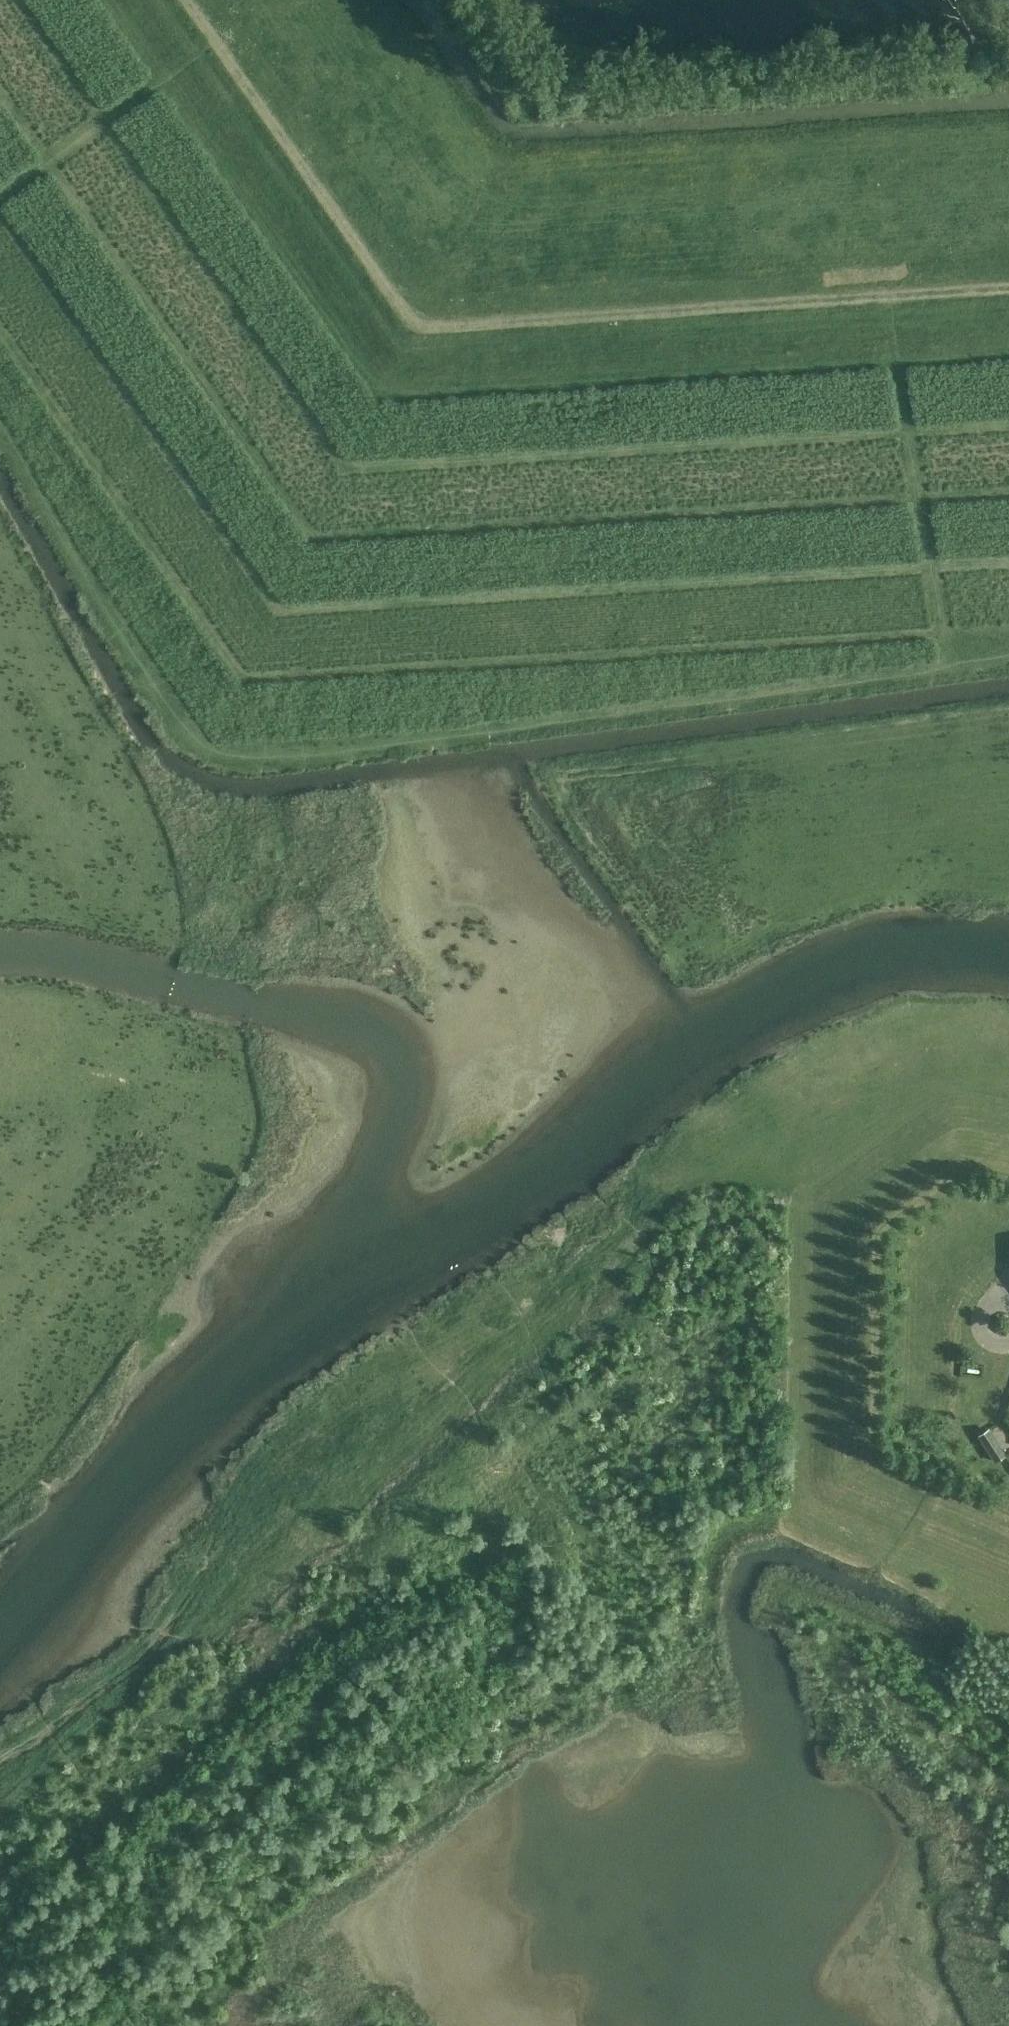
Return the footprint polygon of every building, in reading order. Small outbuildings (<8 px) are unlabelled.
[(978,1436),(987,1453),(996,1465),(1008,1455),(990,1428),(978,1436)]
